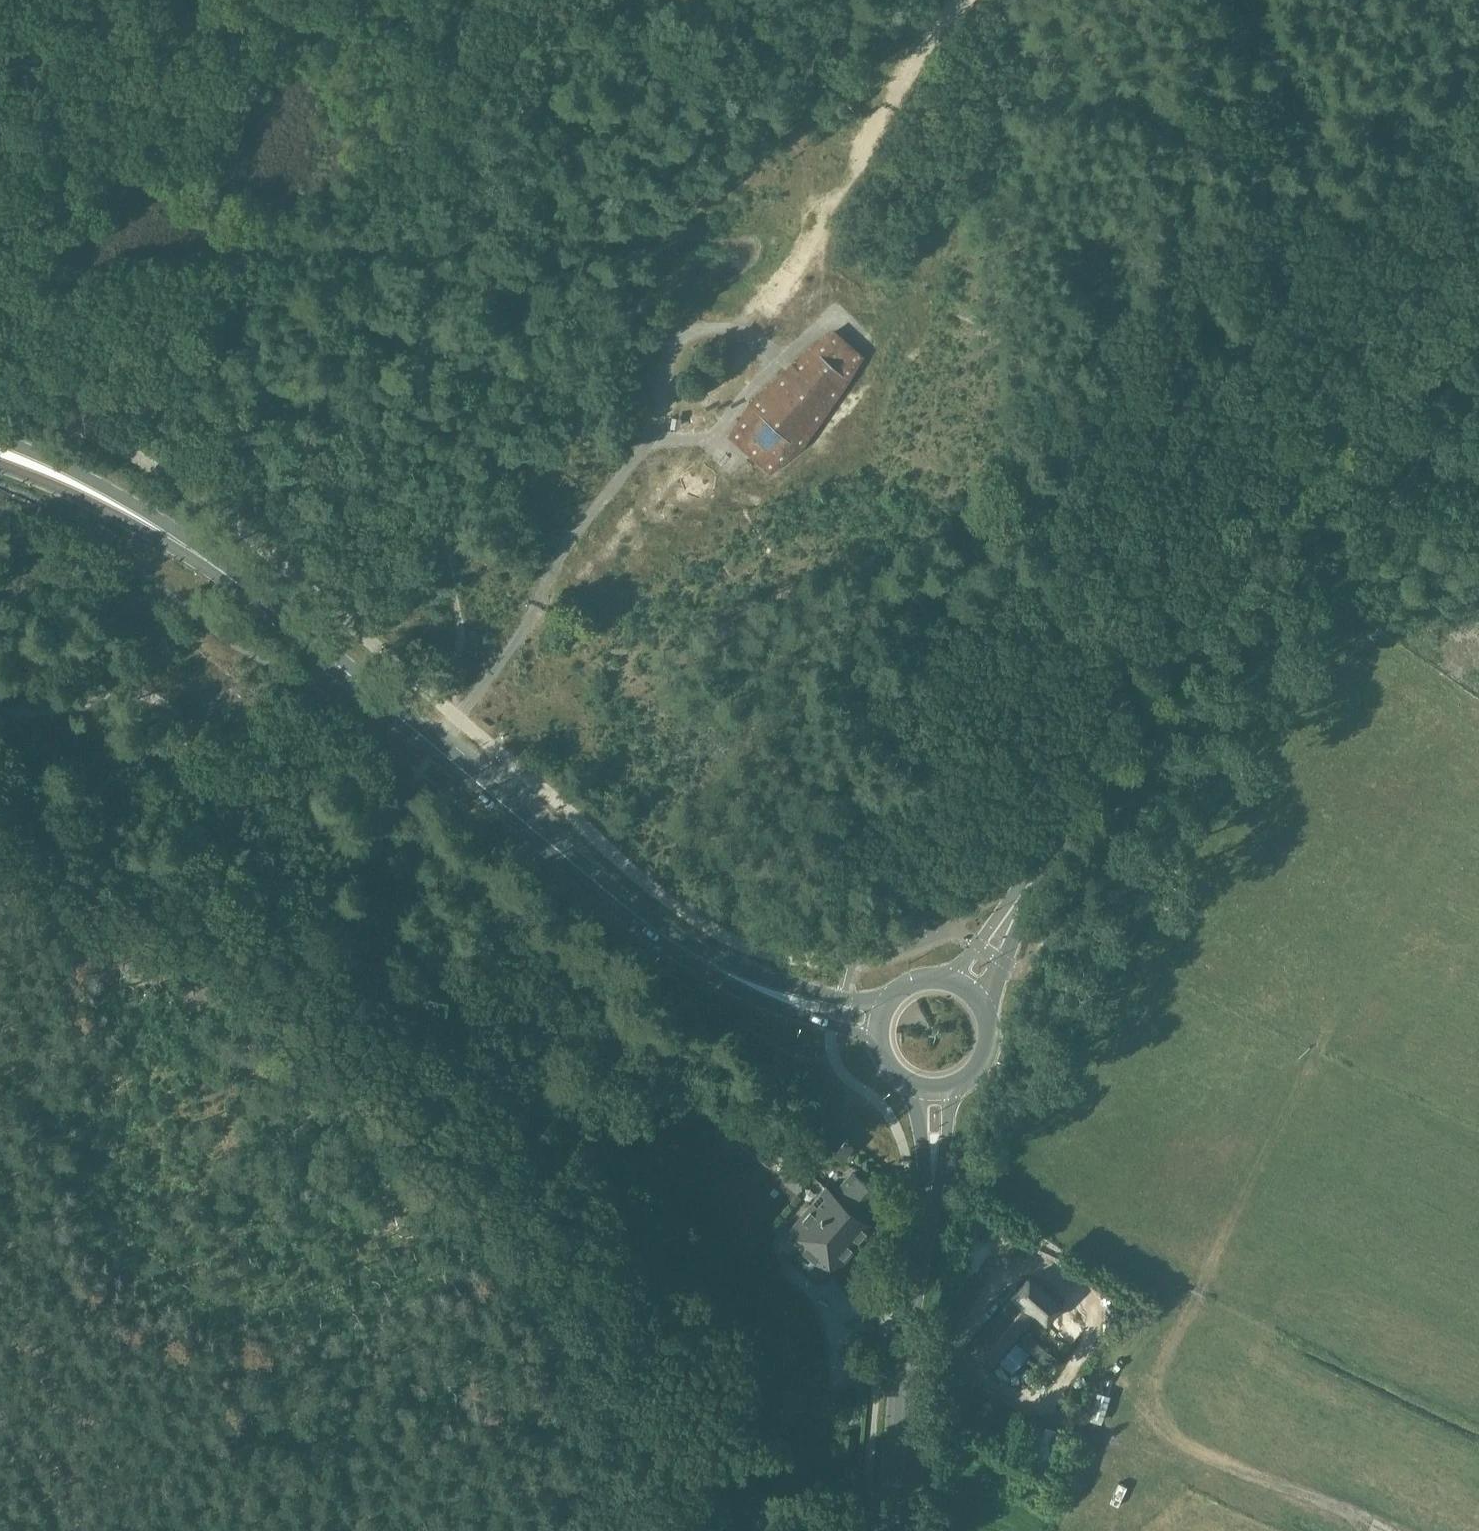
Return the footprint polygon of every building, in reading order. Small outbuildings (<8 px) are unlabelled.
[(834,333),(833,332),(798,363),(796,361),(795,363),(796,365),(783,376),(781,374),(780,375),(782,377),(769,389),(767,387),(765,388),(767,390),(754,401),(752,400),(751,401),(753,403),(737,426),(744,432),(737,440),(744,446),(742,448),(743,449),(745,447),(758,459),(756,460),(758,462),(759,460),(771,471),(770,473),(772,474),(773,471),(801,446),(803,448),(804,447),(802,445),(812,430),(814,432),(815,430),(813,429),(823,414),(826,416),(827,415),(824,413),(834,398),(836,400),(837,399),(835,397),(845,383),(847,384),(848,383),(846,381),(862,358),(861,357),(856,365),(828,339),(834,333)] [(1082,967),(1091,952),(1081,945),(1072,960),(1082,967)] [(847,1143),(843,1147),(836,1155),(844,1162),(855,1149),(847,1143)] [(797,1178),(793,1174),(784,1184),(797,1197),(815,1177),(805,1169),(797,1178)] [(827,1189),(788,1236),(801,1247),(798,1251),(831,1280),(874,1229),(866,1221),(884,1200),(854,1175),(836,1196),(827,1189)] [(991,1372),(1001,1361),(1015,1373),(1029,1356),(1016,1344),(1037,1318),(1047,1327),(1065,1306),(1029,1275),(1011,1295),(1012,1296),(966,1350),(991,1372)] [(1059,1362),(1026,1333),(1019,1341),(1052,1370),(1059,1362)] [(1059,1431),(1047,1428),(1034,1424),(1028,1444),(1022,1465),(1034,1469),(1033,1471),(1045,1476),(1059,1431)]
